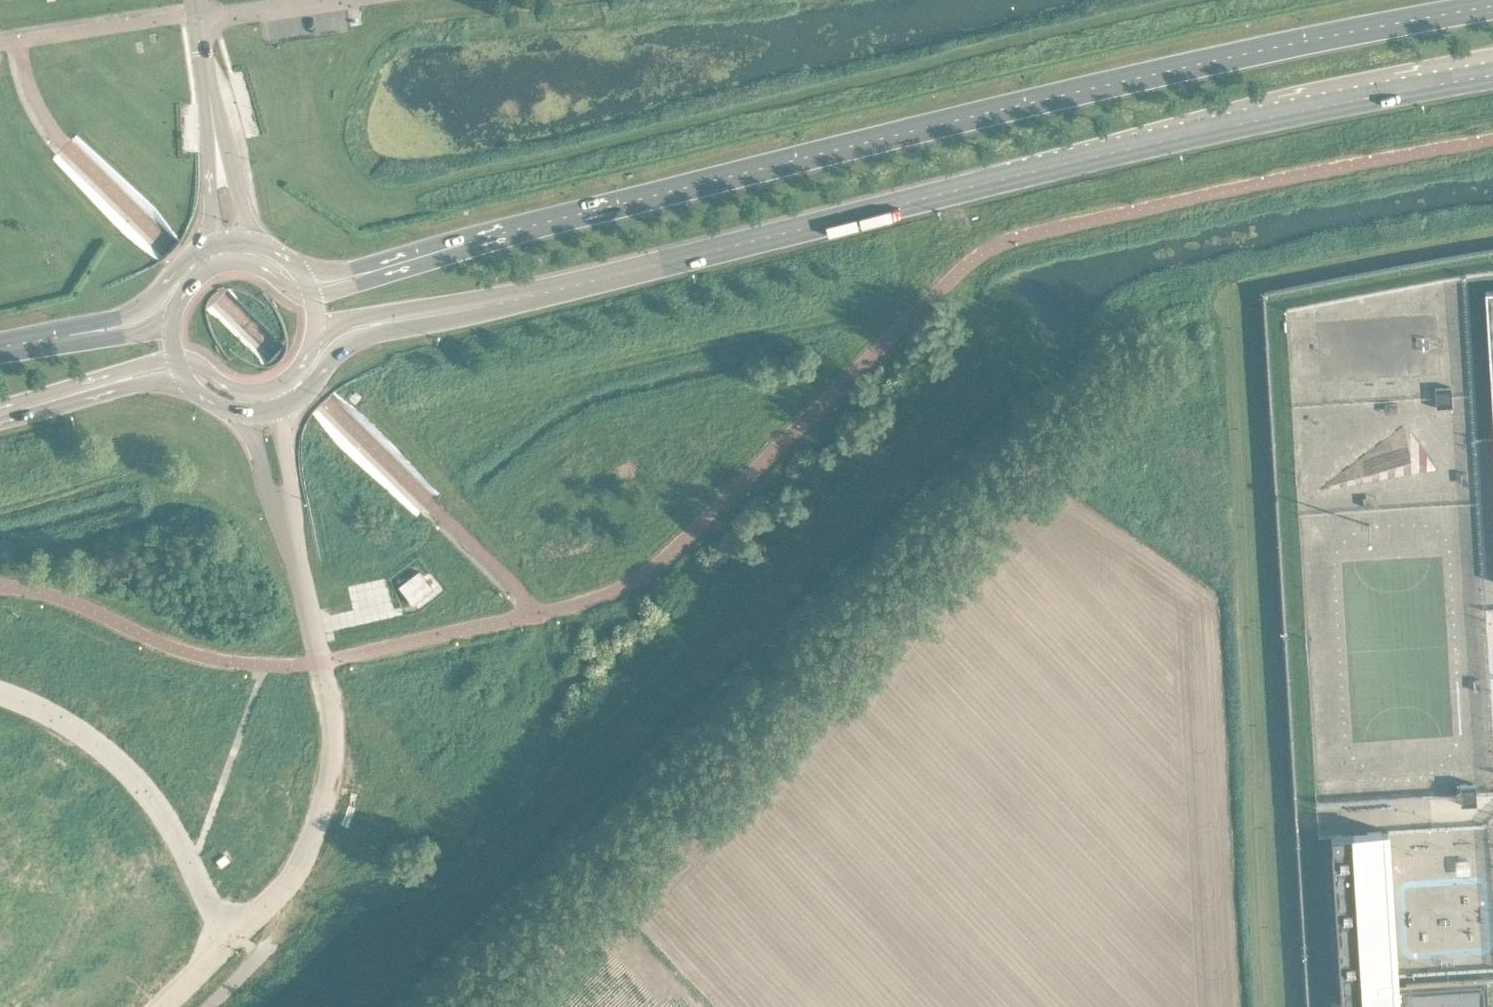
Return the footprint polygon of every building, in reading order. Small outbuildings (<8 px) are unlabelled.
[(1485,289),(1492,422),(1492,288),(1485,289)] [(1435,396),(1436,405),(1452,404),(1451,384),(1435,385),(1435,396)] [(413,601),(433,586),(418,567),(399,583),(413,601)] [(1460,793),(1460,802),(1476,801),(1476,792),(1475,780),(1459,782),(1460,793)] [(1391,997),(1389,972),(1396,971),(1387,828),(1353,830),(1330,832),(1341,1000),(1330,1001),(1330,1006),(1488,1006),(1486,977),(1406,982),(1407,996),(1391,997)]
